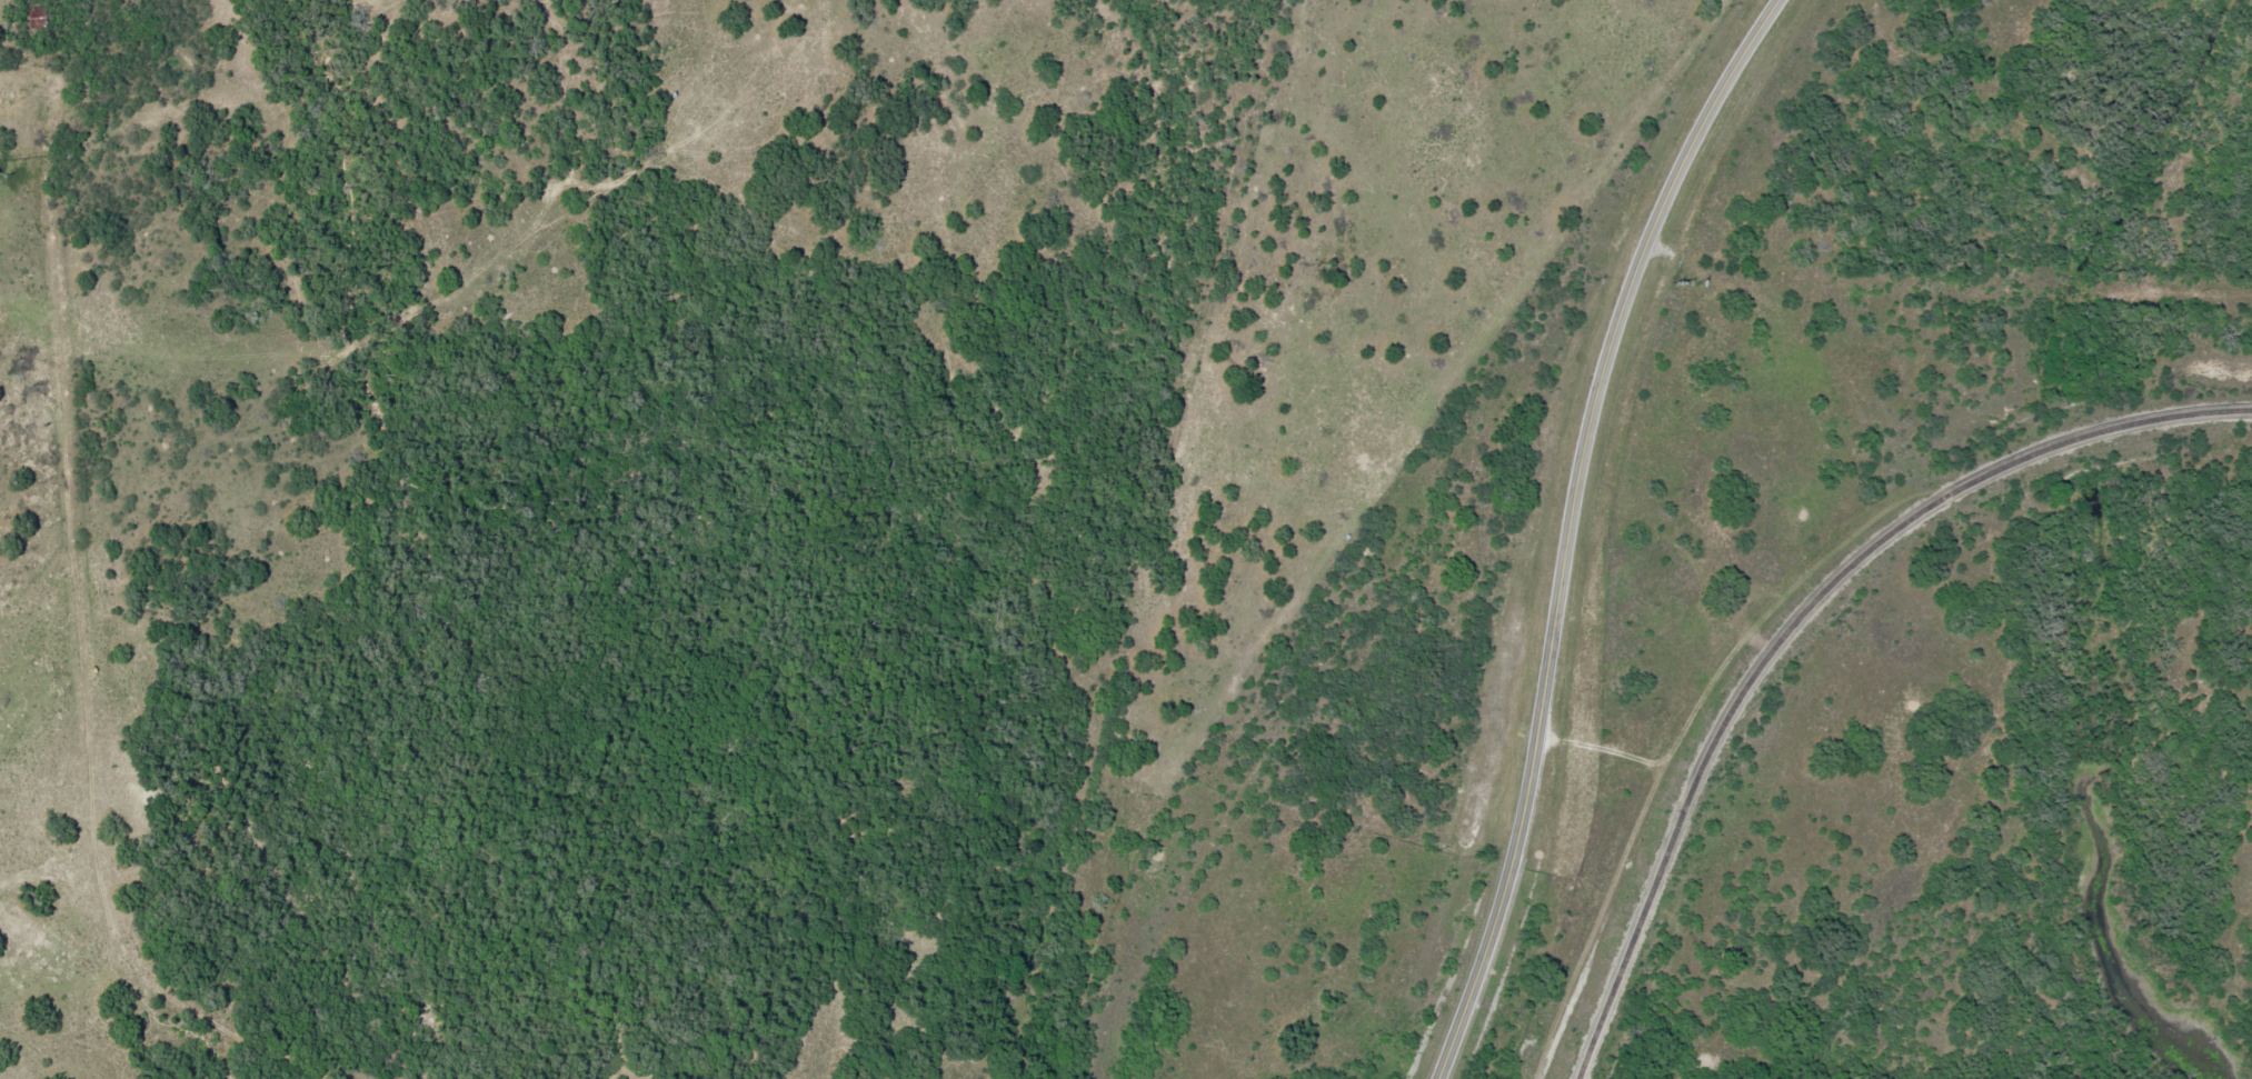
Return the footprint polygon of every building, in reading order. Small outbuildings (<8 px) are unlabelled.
[(24,19),(32,27),(38,21),(31,13),(24,19)]
